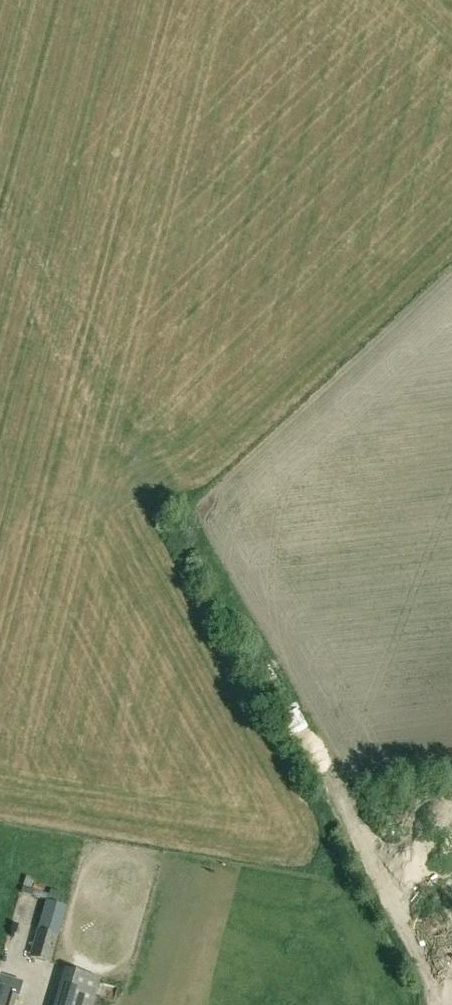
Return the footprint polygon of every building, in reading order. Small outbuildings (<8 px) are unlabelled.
[(30,957),(52,963),(67,906),(45,900),(30,957)] [(69,969),(58,1004),(91,1004),(99,978),(69,969)] [(8,993),(4,1004),(17,1004),(19,996),(8,993)]
